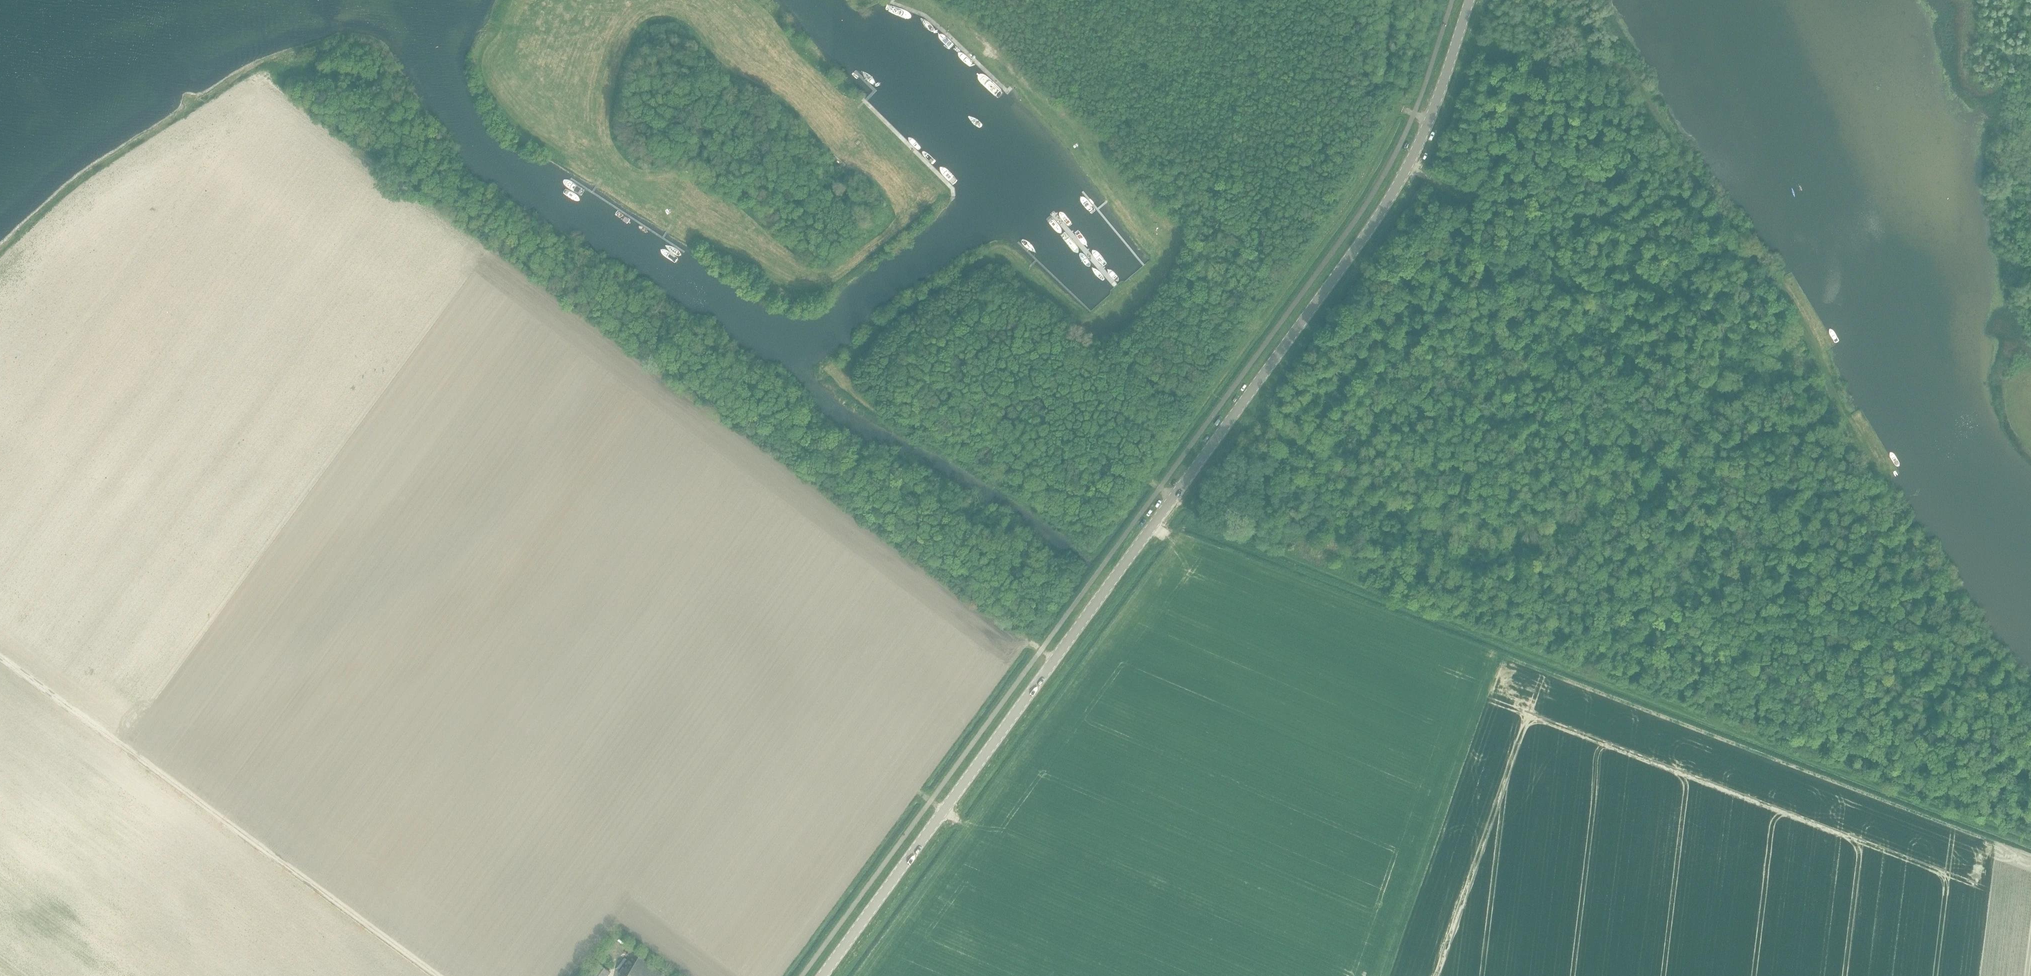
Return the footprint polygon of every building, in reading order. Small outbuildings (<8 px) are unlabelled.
[(640,956),(625,975),(666,975),(640,956)] [(610,971),(597,961),(586,975),(607,975),(610,971)]
